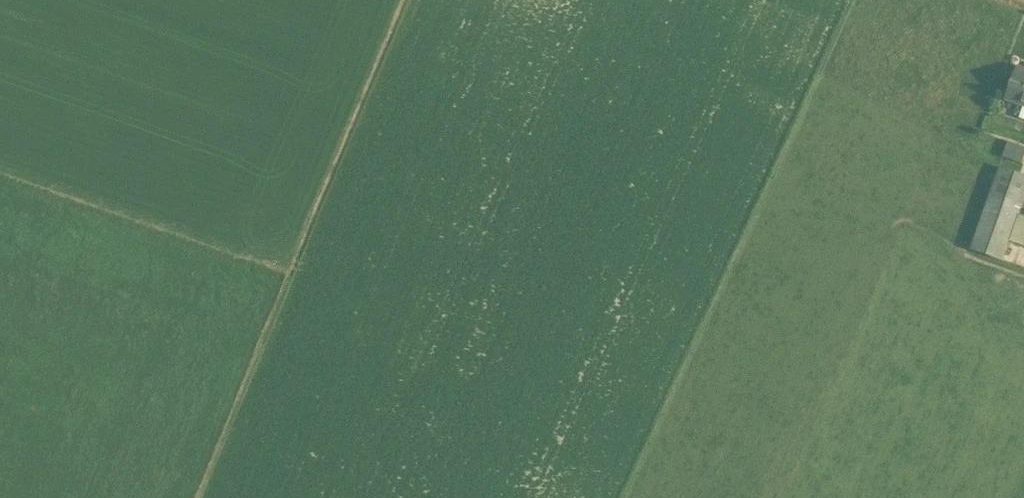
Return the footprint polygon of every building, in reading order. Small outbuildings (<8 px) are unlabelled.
[(1017,68),(1006,99),(1023,105),(1023,70),(1017,68)] [(1023,163),(1023,162),(1023,145),(1008,141),(1003,157),(1023,163)] [(971,250),(1003,261),(1023,201),(1023,176),(1000,167),(971,250)]
